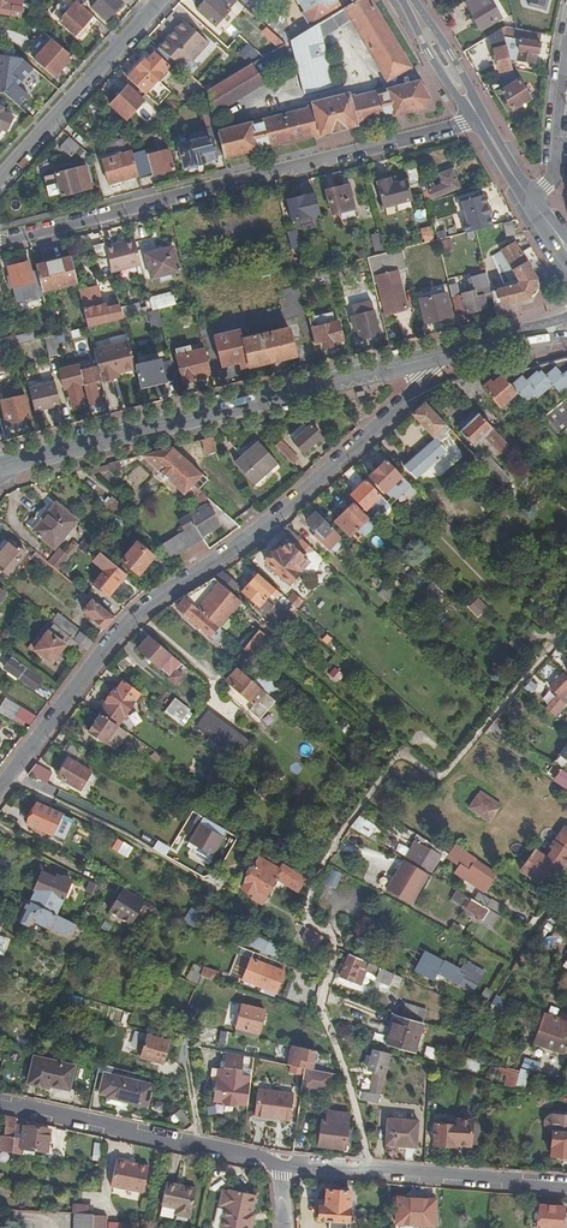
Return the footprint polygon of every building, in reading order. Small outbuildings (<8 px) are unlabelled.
[(22,18),(23,7),(22,5),(17,4),(15,6),(7,5),(8,0),(0,0),(0,14),(22,18)] [(92,8),(106,20),(122,3),(120,0),(99,0),(92,8)] [(198,10),(215,26),(229,11),(217,0),(207,0),(198,10)] [(303,12),(312,28),(321,22),(343,9),(358,0),(300,0),(306,10),(303,12)] [(350,20),(387,80),(410,67),(369,0),(358,0),(343,9),(350,20)] [(466,2),(470,9),(469,10),(482,31),(500,19),(502,21),(509,17),(499,0),(469,0),(466,2)] [(86,21),(92,15),(79,4),(77,2),(59,22),(75,36),(88,23),(86,21)] [(321,22),(324,36),(350,20),(343,9),(321,22)] [(312,28),(292,39),(305,94),(337,86),(324,36),(321,22),(312,28)] [(541,34),(518,29),(507,26),(502,29),(506,45),(507,47),(510,61),(531,63),(533,54),(539,54),(541,34)] [(277,37),(267,27),(262,33),(272,42),(277,37)] [(502,29),(489,37),(491,47),(506,45),(502,29)] [(54,79),(72,58),(44,33),(26,53),(54,79)] [(277,37),(272,42),(278,48),(285,44),(277,37)] [(158,79),(174,61),(159,47),(147,61),(145,59),(128,77),(159,105),(171,92),(158,79)] [(510,61),(507,47),(494,50),(499,73),(512,70),(510,61)] [(19,106),(30,95),(18,84),(34,67),(22,57),(2,53),(0,62),(0,69),(2,69),(0,81),(0,92),(5,93),(19,106)] [(212,109),(213,113),(264,82),(252,63),(207,90),(212,109)] [(502,91),(513,110),(532,99),(520,80),(502,91)] [(223,155),(224,157),(426,107),(429,98),(420,83),(350,100),(348,94),(313,103),(314,109),(218,132),(223,155)] [(185,96),(188,102),(207,90),(202,85),(185,96)] [(127,119),(144,100),(127,86),(111,104),(127,119)] [(7,131),(13,119),(4,114),(5,110),(0,108),(0,128),(7,131)] [(213,113),(212,109),(206,111),(210,127),(208,127),(210,136),(198,139),(197,136),(191,137),(192,141),(180,144),(185,167),(199,163),(198,161),(223,155),(218,132),(213,113)] [(71,156),(76,151),(79,147),(70,137),(61,147),(71,156)] [(109,144),(112,157),(133,151),(130,139),(109,144)] [(148,155),(135,158),(139,175),(140,178),(175,169),(170,149),(148,154),(148,155)] [(133,151),(112,157),(104,159),(110,182),(139,175),(135,158),(133,151)] [(406,168),(410,186),(419,183),(414,165),(406,168)] [(87,166),(45,177),(49,196),(61,193),(62,195),(92,188),(87,166)] [(424,192),(427,202),(460,191),(454,172),(440,177),(443,186),(424,192)] [(383,208),(412,201),(407,181),(391,185),(390,179),(376,182),(383,208)] [(340,190),(340,187),(328,190),(334,213),(356,207),(351,188),(340,190)] [(293,220),(321,214),(316,193),(289,199),(293,220)] [(463,225),(465,233),(475,231),(490,227),(481,196),(461,201),(467,224),(463,225)] [(520,230),(516,223),(509,227),(514,234),(520,230)] [(423,233),(425,240),(433,237),(431,230),(423,233)] [(296,231),(288,232),(291,242),(299,240),(296,231)] [(127,268),(142,264),(135,236),(122,239),(117,240),(112,241),(113,244),(106,246),(109,259),(112,271),(127,268)] [(299,240),(291,242),(292,249),(300,246),(299,240)] [(102,260),(109,259),(106,246),(105,243),(93,245),(97,261),(102,260)] [(519,279),(490,286),(495,306),(529,298),(537,280),(516,243),(503,251),(519,279)] [(368,257),(375,284),(381,283),(382,288),(379,289),(383,301),(385,301),(388,312),(406,307),(396,269),(405,267),(401,249),(387,253),(368,257)] [(174,250),(147,257),(153,280),(180,274),(174,250)] [(71,257),(36,265),(43,291),(77,282),(71,257)] [(11,285),(14,285),(15,288),(36,281),(30,261),(9,267),(13,280),(10,281),(11,285)] [(449,286),(456,314),(466,312),(466,313),(487,308),(483,295),(476,297),(474,290),(462,292),(463,294),(459,295),(456,284),(449,286)] [(79,290),(88,326),(123,316),(120,308),(120,304),(112,306),(108,307),(107,303),(103,304),(98,305),(97,301),(102,300),(98,286),(79,290)] [(289,306),(305,301),(301,287),(285,291),(286,295),(289,306)] [(447,293),(420,300),(426,323),(453,317),(447,293)] [(159,311),(176,307),(173,295),(150,300),(152,306),(153,312),(159,311)] [(123,319),(142,315),(140,309),(139,303),(120,308),(123,316),(123,319)] [(152,306),(140,309),(142,315),(149,313),(153,312),(152,306)] [(153,330),(163,328),(159,311),(153,312),(149,313),(153,330)] [(196,314),(200,328),(213,325),(210,314),(210,311),(196,314)] [(375,311),(355,316),(355,318),(352,319),(353,327),(357,326),(360,339),(380,334),(375,311)] [(311,327),(310,320),(290,325),(290,328),(245,339),(243,334),(227,338),(218,340),(224,367),(241,363),(242,368),(297,355),(294,339),(313,334),(311,327)] [(313,334),(315,344),(324,341),(326,348),(336,345),(335,342),(344,340),(339,321),(311,327),(313,334)] [(82,339),(91,336),(88,328),(80,330),(82,339)] [(19,344),(36,340),(35,333),(18,337),(19,344)] [(46,338),(50,357),(63,354),(58,335),(54,336),(46,338)] [(110,339),(112,347),(129,343),(127,335),(110,339)] [(1,349),(19,344),(18,337),(17,336),(0,340),(0,349),(1,349)] [(75,339),(80,360),(85,359),(80,338),(78,338),(75,339)] [(94,352),(101,381),(114,378),(113,374),(118,373),(135,369),(134,365),(129,343),(112,347),(94,352)] [(197,377),(211,374),(205,349),(178,357),(184,383),(197,380),(197,377)] [(318,355),(298,360),(299,367),(320,361),(318,355)] [(135,369),(140,387),(165,381),(159,359),(134,365),(135,369)] [(537,366),(562,395),(566,391),(566,359),(537,366)] [(74,409),(90,405),(85,383),(81,366),(62,370),(66,389),(69,389),(74,409)] [(561,395),(562,395),(537,366),(503,375),(517,390),(526,400),(537,392),(540,395),(554,386),(561,395)] [(517,390),(503,375),(498,369),(455,380),(476,402),(488,392),(499,406),(517,390)] [(450,381),(449,382),(473,406),(476,402),(455,380),(450,381)] [(95,381),(85,383),(90,405),(100,403),(95,381)] [(56,382),(30,388),(35,410),(61,405),(56,382)] [(25,395),(2,400),(8,424),(30,419),(25,395)] [(445,434),(452,428),(427,402),(412,415),(436,439),(406,466),(418,479),(437,461),(438,462),(442,459),(440,458),(447,451),(440,442),(447,436),(445,434)] [(509,443),(478,412),(459,429),(474,444),(484,434),(500,450),(509,443)] [(292,435),(296,440),(309,429),(304,424),(292,435)] [(311,426),(309,429),(296,440),(294,442),(305,454),(322,438),(311,426)] [(534,446),(542,455),(555,444),(548,435),(534,446)] [(213,438),(203,440),(207,455),(217,452),(213,438)] [(254,484),(278,464),(258,442),(235,462),(254,484)] [(202,475),(173,448),(157,452),(194,485),(202,475)] [(475,453),(504,483),(511,477),(488,453),(485,455),(480,449),(475,453)] [(290,451),(284,456),(303,475),(309,470),(290,451)] [(157,452),(141,456),(185,495),(186,493),(194,485),(157,452)] [(386,493),(403,477),(387,461),(370,477),(386,493)] [(381,496),(353,467),(344,475),(359,489),(353,495),(367,510),(381,496)] [(196,502),(204,494),(194,485),(186,493),(196,502)] [(34,530),(54,547),(76,520),(56,504),(34,530)] [(194,529),(162,548),(173,559),(201,541),(200,539),(219,527),(207,505),(187,518),(194,529)] [(360,529),(367,536),(375,528),(354,506),(344,516),(345,517),(337,523),(351,538),(360,529)] [(333,529),(318,514),(308,524),(324,539),(333,529)] [(344,539),(338,533),(334,538),(339,544),(344,539)] [(8,574),(25,553),(11,541),(10,543),(5,539),(0,545),(0,568),(8,574)] [(298,573),(302,570),(309,561),(308,560),(310,558),(319,566),(324,560),(302,540),(294,548),(289,543),(278,555),(277,553),(267,564),(290,584),(300,574),(298,573)] [(49,562),(59,570),(79,545),(74,541),(63,554),(58,550),(49,562)] [(124,560),(140,574),(156,556),(139,542),(124,560)] [(110,596),(124,580),(121,578),(126,572),(114,562),(113,563),(99,551),(93,557),(107,570),(95,584),(110,596)] [(319,571),(319,566),(310,558),(308,560),(309,561),(302,570),(309,577),(315,576),(319,571)] [(216,579),(233,594),(239,587),(224,573),(216,579)] [(287,599),(259,575),(243,594),(257,605),(255,608),(272,624),(276,619),(282,625),(290,615),(270,598),(273,596),(277,600),(278,599),(283,603),(287,599)] [(185,598),(187,599),(220,627),(242,602),(233,594),(216,579),(185,598)] [(441,591),(432,582),(422,592),(431,601),(441,591)] [(80,597),(90,605),(95,600),(85,591),(80,597)] [(476,597),(467,606),(471,609),(480,601),(476,597)] [(220,627),(187,599),(178,609),(192,621),(206,633),(217,642),(226,632),(224,631),(220,627)] [(106,628),(117,618),(95,600),(90,605),(85,611),(106,628)] [(493,615),(483,605),(478,610),(488,620),(493,615)] [(267,623),(248,607),(231,626),(250,643),(260,631),(267,623)] [(88,652),(95,643),(61,617),(54,625),(55,625),(78,644),(88,652)] [(73,652),(78,644),(55,625),(36,651),(53,663),(66,646),(73,652)] [(250,643),(245,649),(253,656),(268,638),(260,631),(250,643)] [(171,677),(182,664),(151,638),(140,651),(171,677)] [(521,655),(527,649),(517,639),(511,645),(521,655)] [(238,669),(253,682),(258,675),(244,662),(238,669)] [(21,679),(36,690),(43,681),(22,666),(19,670),(24,674),(21,679)] [(260,721),(276,702),(253,682),(238,669),(227,681),(233,688),(227,695),(248,714),(250,712),(260,721)] [(566,699),(566,678),(563,674),(550,687),(565,701),(566,699)] [(127,714),(141,695),(125,682),(117,693),(116,691),(106,703),(108,705),(101,715),(118,727),(123,720),(125,722),(130,716),(127,714)] [(166,714),(181,725),(191,711),(177,700),(166,714)] [(19,716),(32,726),(39,717),(25,707),(19,716)] [(240,760),(252,744),(210,711),(197,728),(240,760)] [(118,727),(101,715),(87,733),(103,745),(115,751),(128,734),(118,727)] [(58,736),(51,744),(63,751),(68,742),(58,736)] [(68,742),(63,751),(79,760),(81,757),(85,750),(69,741),(68,742)] [(557,753),(566,761),(566,741),(557,753)] [(153,760),(158,764),(161,759),(156,755),(153,760)] [(81,757),(79,760),(89,766),(90,763),(81,757)] [(57,777),(80,790),(90,772),(68,759),(57,777)] [(36,764),(28,775),(44,782),(48,784),(53,772),(36,764)] [(560,769),(554,779),(566,789),(566,774),(560,769)] [(486,822),(496,808),(476,795),(466,809),(486,822)] [(52,835),(60,815),(36,803),(26,823),(52,835)] [(349,827),(374,841),(374,836),(379,828),(358,816),(349,827)] [(186,847),(198,855),(212,828),(200,821),(186,847)] [(561,868),(566,858),(566,830),(562,827),(553,842),(552,842),(543,857),(533,851),(520,871),(548,888),(561,868)] [(442,860),(449,850),(420,833),(406,855),(431,870),(438,858),(442,860)] [(122,843),(117,840),(113,847),(119,849),(122,843)] [(235,882),(241,886),(258,859),(252,855),(235,882)] [(427,883),(431,875),(403,858),(386,888),(409,902),(421,881),(427,883)] [(277,871),(258,859),(241,886),(240,886),(252,893),(250,897),(260,903),(276,879),(296,891),(303,880),(281,865),(277,871)] [(465,862),(459,872),(487,888),(493,878),(465,862)] [(35,890),(30,901),(57,914),(71,881),(58,875),(56,878),(42,872),(34,889),(35,890)] [(87,892),(91,894),(96,885),(96,884),(91,882),(87,892)] [(102,888),(96,885),(91,894),(91,895),(97,897),(102,888)] [(157,906),(124,887),(110,911),(133,924),(142,908),(153,914),(157,906)] [(493,924),(499,914),(455,889),(451,897),(462,904),(461,906),(493,924)] [(30,901),(29,901),(20,921),(31,926),(34,921),(70,939),(77,925),(57,914),(30,901)] [(84,910),(81,917),(86,920),(90,912),(84,910)] [(317,945),(322,937),(306,928),(301,936),(317,945)] [(278,955),(282,946),(255,933),(250,943),(278,955)] [(233,975),(242,978),(254,950),(245,946),(233,975)] [(484,972),(470,964),(463,975),(458,971),(461,966),(445,957),(444,959),(429,949),(418,967),(434,977),(438,970),(460,984),(463,979),(475,986),(484,972)] [(286,964),(254,950),(242,978),(261,986),(271,990),(274,991),(286,964)] [(397,988),(401,977),(350,954),(339,975),(358,984),(365,970),(377,975),(375,978),(397,988)] [(204,976),(205,976),(215,979),(217,972),(205,967),(202,975),(204,976)] [(270,995),(271,990),(261,986),(259,990),(270,995)] [(498,995),(491,1007),(507,1012),(511,1000),(498,995)] [(421,1016),(425,1005),(415,1001),(410,1012),(421,1016)] [(241,1003),(234,1031),(246,1034),(247,1029),(258,1032),(264,1009),(241,1003)] [(566,1042),(566,1020),(543,1011),(532,1041),(563,1052),(566,1042)] [(414,1051),(423,1021),(395,1013),(386,1043),(414,1051)] [(180,1027),(182,1019),(169,1015),(167,1022),(180,1027)] [(169,1041),(148,1035),(141,1056),(163,1061),(169,1041)] [(312,1062),(315,1051),(291,1045),(287,1064),(293,1065),(297,1066),(303,1067),(304,1067),(307,1068),(309,1061),(312,1062)] [(368,1093),(377,1095),(389,1053),(373,1048),(371,1055),(368,1067),(368,1068),(375,1070),(368,1093)] [(236,1105),(247,1106),(251,1077),(242,1076),(244,1055),(225,1051),(224,1062),(223,1069),(217,1069),(216,1080),(218,1080),(217,1088),(214,1087),(213,1101),(223,1103),(224,1106),(233,1107),(236,1105)] [(362,1066),(368,1067),(371,1055),(366,1054),(362,1066)] [(69,1088),(75,1064),(36,1055),(30,1082),(49,1087),(50,1083),(69,1088)] [(307,1068),(304,1067),(301,1085),(312,1086),(314,1069),(307,1068)] [(519,1071),(514,1087),(524,1089),(529,1070),(520,1067),(519,1071)] [(96,1069),(92,1090),(106,1093),(105,1101),(124,1105),(125,1097),(146,1102),(150,1082),(96,1069)] [(314,1069),(312,1086),(325,1088),(327,1072),(314,1069)] [(289,1118),(293,1092),(256,1088),(254,1114),(289,1118)] [(368,1093),(362,1091),(360,1098),(375,1102),(377,1095),(368,1093)] [(326,1119),(321,1119),(318,1145),(343,1149),(345,1139),(349,1140),(351,1126),(347,1126),(349,1112),(328,1109),(326,1119)] [(553,1113),(551,1113),(548,1115),(545,1119),(546,1125),(548,1128),(552,1128),(550,1153),(560,1154),(566,1155),(566,1114),(553,1113)] [(14,1152),(16,1125),(17,1119),(7,1117),(5,1134),(2,1134),(0,1150),(14,1152)] [(415,1145),(417,1120),(387,1117),(385,1143),(415,1145)] [(455,1124),(433,1123),(432,1144),(455,1145),(455,1143),(469,1144),(470,1119),(455,1118),(455,1124)] [(49,1129),(16,1125),(14,1152),(21,1153),(22,1147),(47,1150),(49,1129)] [(102,1146),(93,1146),(92,1158),(101,1158),(102,1146)] [(148,1166),(136,1163),(136,1165),(128,1163),(128,1162),(116,1159),(111,1186),(143,1192),(148,1166)] [(166,1181),(161,1204),(175,1209),(174,1215),(189,1218),(195,1188),(166,1181)] [(229,1205),(256,1207),(259,1193),(239,1189),(231,1188),(230,1191),(225,1190),(222,1204),(229,1205)] [(347,1221),(349,1221),(351,1192),(327,1190),(325,1207),(320,1206),(318,1220),(320,1220),(319,1227),(347,1227),(347,1221)] [(398,1197),(397,1223),(434,1226),(435,1200),(398,1197)] [(174,1215),(175,1209),(161,1204),(159,1210),(174,1215)] [(255,1210),(256,1207),(229,1205),(226,1221),(254,1222),(257,1211),(255,1210)] [(562,1208),(538,1206),(536,1227),(560,1227),(562,1208)] [(92,1216),(92,1214),(75,1213),(74,1227),(91,1227),(92,1216)] [(91,1227),(105,1227),(106,1217),(92,1216),(91,1227)]
